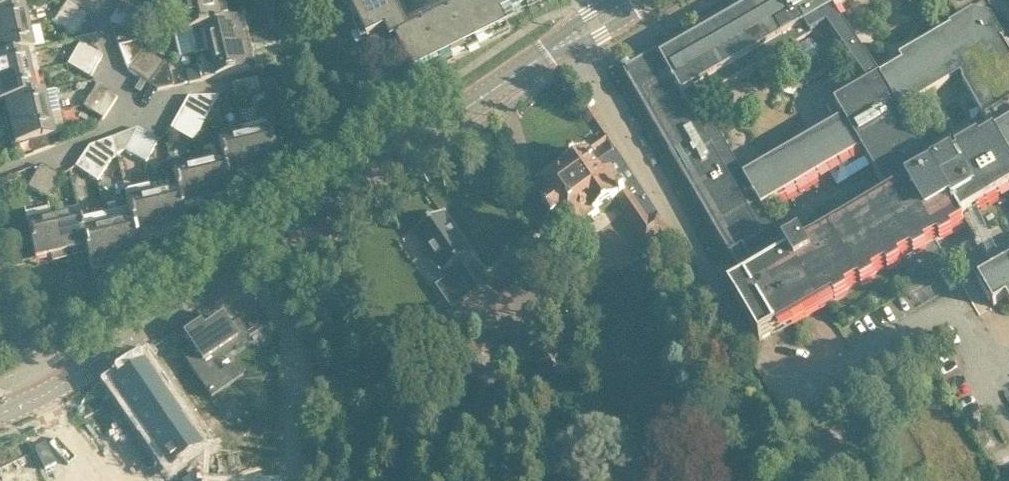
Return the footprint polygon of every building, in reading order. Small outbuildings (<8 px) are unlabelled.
[(22,0),(0,0),(0,13),(16,9),(15,9),(23,7),(22,0)] [(182,6),(209,0),(168,0),(170,9),(182,6)] [(188,32),(203,28),(228,22),(223,0),(209,0),(182,6),(188,32)] [(433,22),(431,17),(410,27),(413,32),(408,34),(392,0),(348,0),(368,40),(386,31),(392,43),(397,41),(414,75),(508,28),(502,16),(534,0),(477,0),(433,22)] [(961,250),(994,307),(1007,300),(1008,303),(1008,54),(1003,44),(1008,41),(1008,36),(988,0),(985,0),(946,23),(950,30),(899,60),(902,64),(880,77),(833,9),(848,0),(761,0),(661,58),(657,52),(624,71),(744,279),(729,288),(760,341),(964,222),(975,241),(961,250)] [(54,23),(64,30),(78,7),(68,1),(54,23)] [(123,1),(117,12),(138,25),(145,14),(123,1)] [(28,29),(23,7),(15,9),(16,9),(0,13),(0,35),(28,29)] [(73,36),(88,14),(78,7),(64,30),(73,36)] [(111,22),(132,35),(138,25),(117,12),(111,22)] [(193,57),(195,57),(209,54),(209,52),(249,42),(244,18),(228,22),(203,28),(188,32),(193,57)] [(26,52),(33,51),(28,29),(0,35),(0,58),(25,52),(26,52)] [(75,54),(97,66),(102,56),(94,35),(75,40),(80,45),(75,54)] [(129,71),(139,77),(153,56),(143,49),(143,50),(140,41),(120,46),(129,71)] [(195,57),(201,81),(255,69),(249,42),(209,52),(209,54),(195,57)] [(35,50),(33,51),(26,52),(25,52),(0,58),(0,80),(30,73),(31,75),(40,72),(35,50)] [(69,64),(91,77),(97,66),(75,54),(69,64)] [(166,61),(162,59),(161,61),(153,56),(139,77),(147,83),(146,84),(156,91),(172,87),(166,61)] [(5,102),(5,101),(35,95),(35,94),(31,75),(30,73),(0,80),(0,103),(5,102)] [(260,91),(257,79),(233,84),(235,96),(260,91)] [(84,105),(94,112),(109,91),(99,84),(84,105)] [(59,111),(54,90),(35,94),(35,95),(5,101),(5,102),(8,115),(5,116),(6,124),(59,111)] [(104,119),(118,98),(109,91),(94,112),(104,119)] [(183,108),(206,120),(220,96),(189,97),(183,108)] [(183,108),(177,119),(200,131),(206,120),(183,108)] [(11,146),(35,140),(64,133),(59,111),(6,124),(11,146)] [(172,129),(194,141),(200,131),(177,119),(172,129)] [(267,121),(241,126),(243,136),(244,136),(253,176),(263,174),(262,167),(277,164),(269,130),(267,121)] [(117,154),(126,150),(136,156),(149,133),(138,128),(114,137),(117,154)] [(146,162),(159,139),(149,133),(136,156),(146,162)] [(253,176),(244,136),(243,136),(218,142),(223,160),(227,175),(241,172),(243,179),(253,176)] [(84,156),(104,170),(111,161),(116,157),(116,154),(117,154),(114,137),(91,146),(84,156)] [(669,231),(619,154),(607,138),(538,186),(549,202),(544,205),(553,219),(555,217),(567,234),(616,199),(647,245),(669,231)] [(77,166),(97,180),(104,170),(84,156),(77,166)] [(216,197),(231,194),(227,175),(223,160),(199,166),(207,207),(218,204),(216,197)] [(28,188),(38,194),(51,171),(41,165),(28,188)] [(183,212),(197,209),(207,207),(199,166),(173,172),(177,191),(178,191),(181,205),(182,205),(183,212)] [(49,200),(62,177),(51,171),(38,194),(49,200)] [(125,192),(129,209),(132,221),(135,235),(136,235),(150,232),(152,239),(162,237),(153,196),(151,186),(125,192)] [(186,224),(183,212),(182,205),(181,205),(178,191),(177,191),(153,196),(162,237),(172,234),(171,228),(186,224)] [(52,261),(62,259),(53,219),(51,219),(49,207),(25,212),(35,258),(50,255),(52,261)] [(129,209),(116,212),(119,224),(108,226),(116,266),(142,261),(136,235),(135,235),(132,221),(129,209)] [(83,232),(80,220),(78,213),(53,219),(62,259),(73,257),(71,250),(85,247),(86,247),(82,232),(83,232)] [(82,232),(86,247),(85,247),(91,272),(116,266),(108,226),(105,214),(80,220),(83,232),(82,232)] [(444,214),(416,233),(429,252),(425,254),(425,255),(426,255),(427,254),(436,267),(438,266),(444,274),(446,273),(449,278),(444,281),(436,287),(452,310),(480,291),(461,263),(472,255),(444,214)] [(182,353),(181,354),(181,355),(186,361),(190,368),(212,398),(242,377),(234,365),(220,375),(211,363),(248,338),(249,339),(260,331),(257,327),(247,334),(238,321),(237,322),(238,323),(229,329),(221,318),(203,331),(199,326),(183,337),(184,339),(185,339),(191,348),(182,354),(182,353)] [(181,355),(171,362),(175,368),(186,361),(181,355)] [(147,361),(111,386),(123,404),(159,379),(147,361)] [(186,361),(175,368),(180,375),(190,368),(186,361)] [(159,379),(123,404),(135,420),(171,396),(159,379)] [(200,391),(190,398),(194,404),(204,397),(200,391)] [(171,396),(135,420),(146,437),(178,415),(179,416),(183,414),(171,396)] [(204,397),(194,404),(199,411),(209,404),(204,397)] [(216,414),(206,421),(210,428),(220,421),(216,414)] [(178,415),(146,437),(158,454),(190,432),(189,431),(179,416),(178,415)] [(190,432),(158,454),(170,472),(206,447),(193,429),(189,431),(190,432)] [(245,451),(244,463),(252,463),(253,451),(245,451)] [(253,451),(252,463),(260,464),(261,452),(253,451)] [(196,465),(186,472),(191,479),(201,472),(196,465)]
